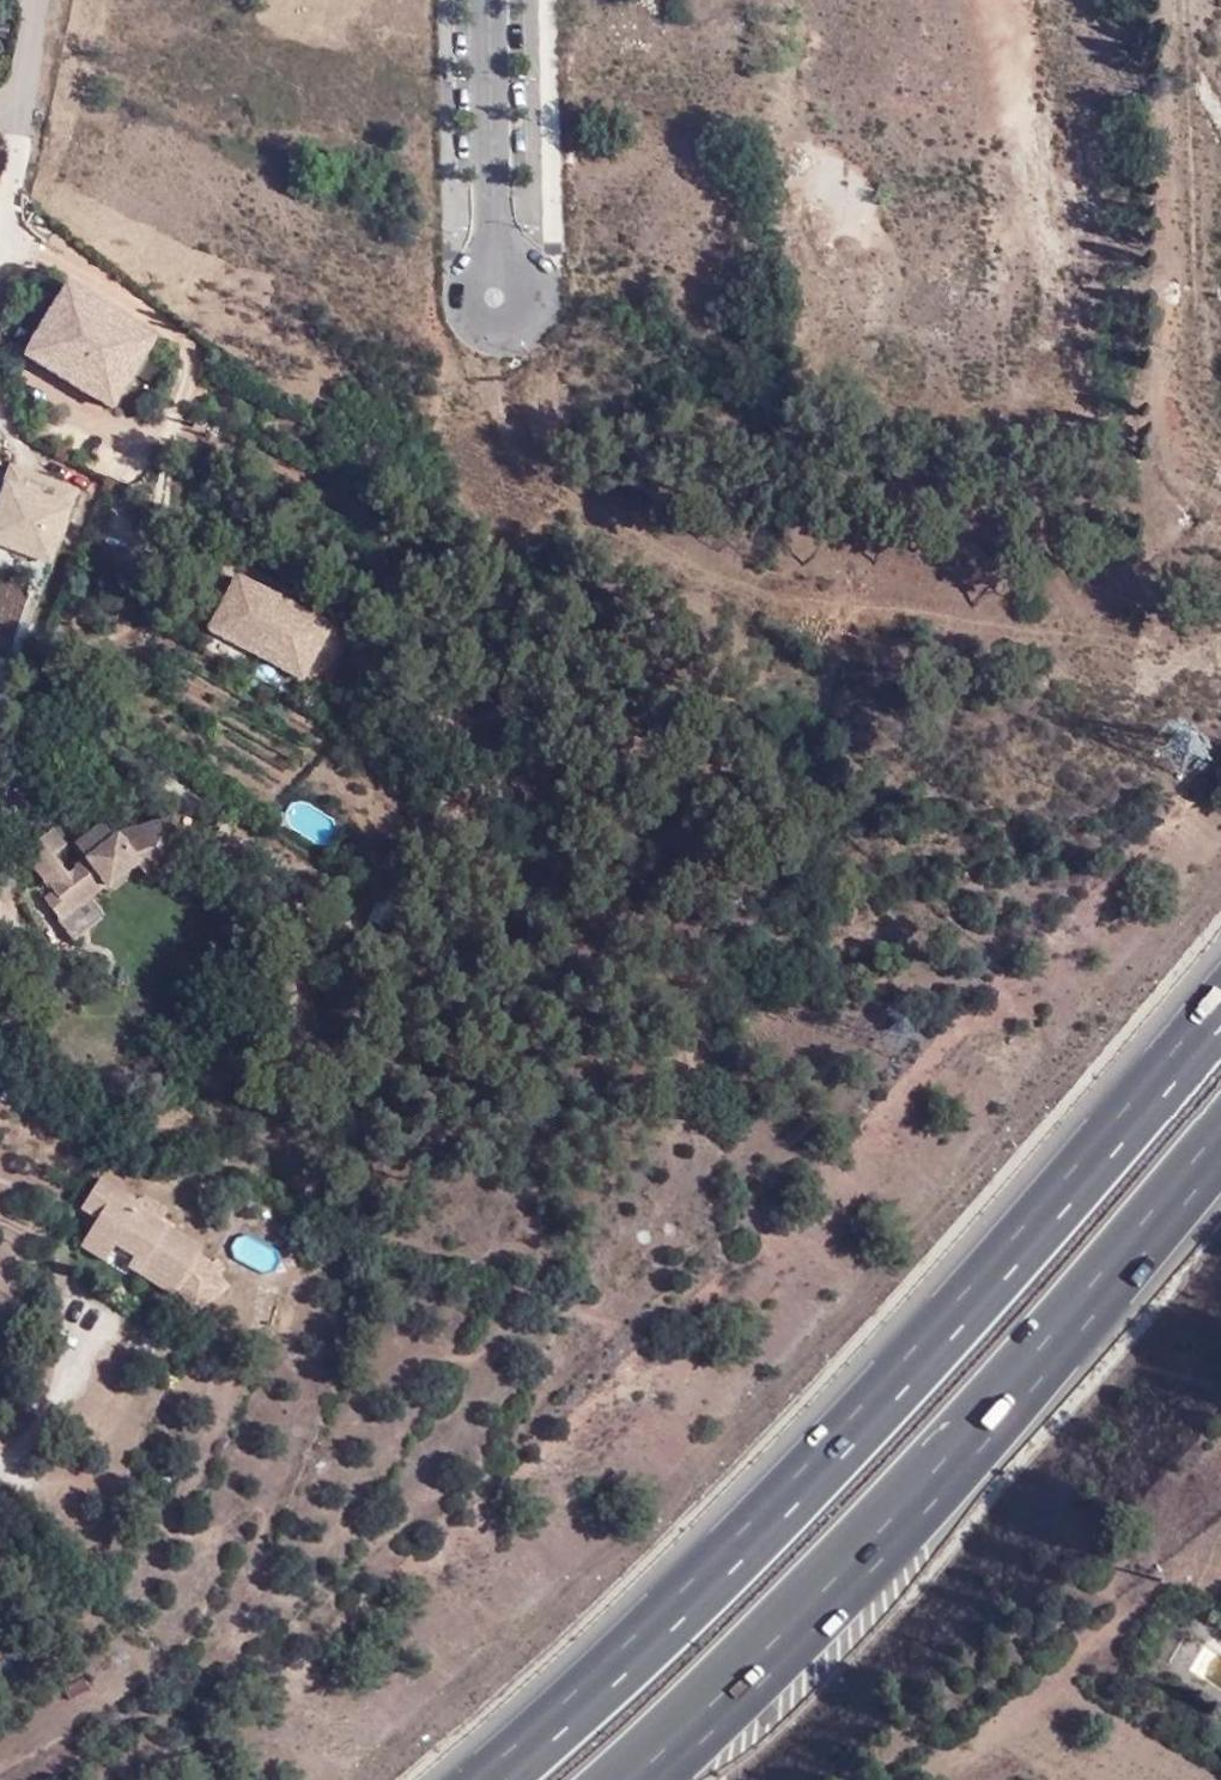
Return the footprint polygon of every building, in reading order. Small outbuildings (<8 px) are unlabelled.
[(36,338),(25,357),(112,409),(123,391),(116,387),(135,355),(142,359),(153,340),(66,288),(55,306),(62,310),(42,342),(36,338)] [(55,306),(45,322),(52,326),(62,310),(55,306)] [(45,322),(36,338),(42,342),(52,326),(45,322)] [(4,487),(0,498),(0,544),(34,557),(47,562),(47,560),(73,494),(0,466),(0,485),(4,487)] [(52,562),(47,560),(47,562),(34,557),(19,596),(36,603),(52,562)] [(298,677),(329,618),(221,562),(188,625),(227,646),(229,642),(298,677)] [(7,862),(23,885),(78,916),(127,881),(131,889),(176,878),(163,826),(104,842),(94,829),(60,853),(71,867),(54,880),(42,865),(54,857),(38,839),(7,862)] [(78,916),(23,885),(34,902),(27,907),(48,938),(78,916)] [(131,1212),(88,1185),(65,1222),(81,1235),(66,1259),(90,1274),(103,1256),(119,1268),(111,1281),(158,1310),(190,1257),(128,1218),(131,1212)]
